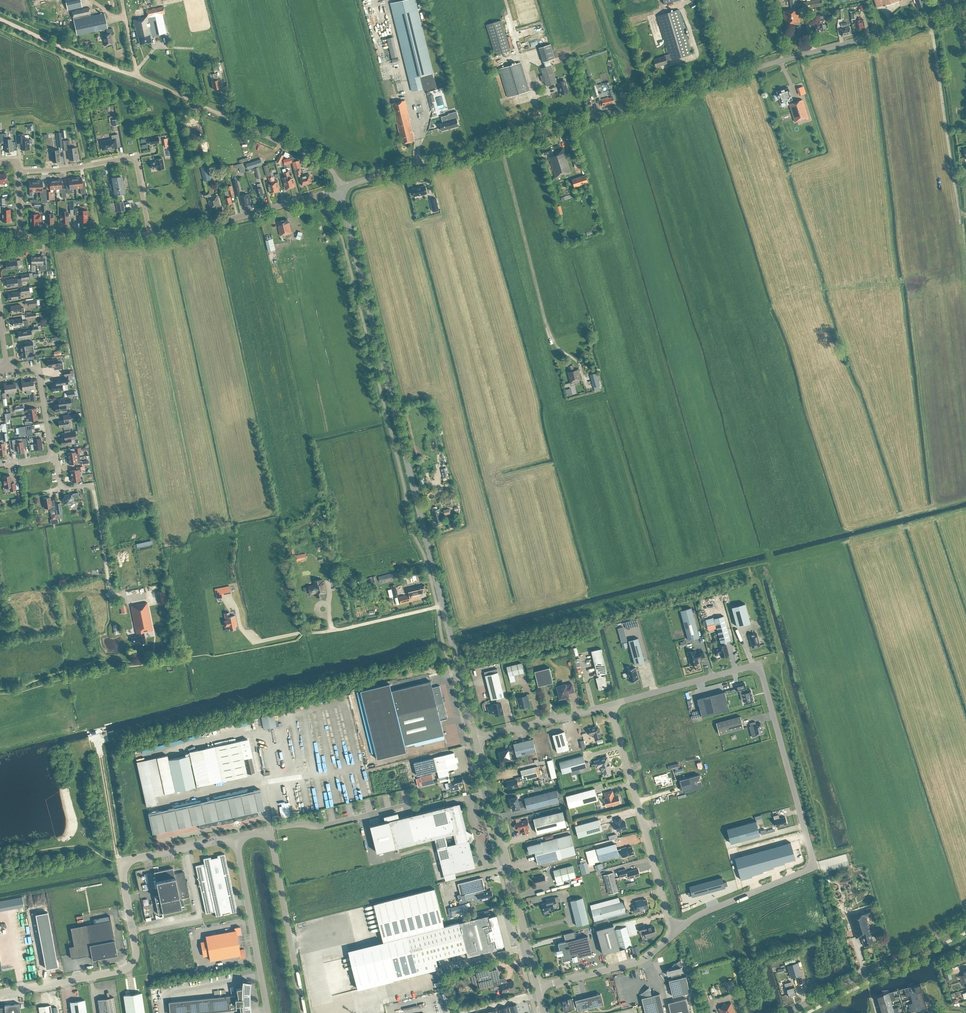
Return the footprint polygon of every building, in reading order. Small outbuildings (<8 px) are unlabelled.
[(74,9),(72,0),(65,0),(67,11),(74,9)] [(433,74),(433,73),(416,0),(403,0),(390,3),(412,91),(424,88),(425,89),(427,89),(427,90),(437,87),(434,78),(433,74)] [(796,2),(797,1),(797,0),(789,0),(791,9),(787,9),(787,10),(783,11),(786,25),(793,24),(796,35),(802,34),(801,29),(803,28),(802,23),(800,23),(800,22),(797,10),(823,6),(822,0),(813,0),(796,3),(796,2)] [(151,42),(149,36),(166,32),(162,14),(164,13),(163,6),(145,10),(146,15),(145,15),(145,16),(137,18),(137,19),(133,20),(137,37),(138,37),(140,44),(151,42)] [(91,16),(89,7),(71,11),(73,18),(76,35),(107,28),(104,13),(91,16)] [(670,60),(692,54),(679,9),(657,16),(669,54),(664,55),(665,56),(653,59),(656,67),(667,63),(666,61),(670,60)] [(821,22),(821,20),(823,20),(822,13),(815,15),(815,19),(815,23),(813,24),(815,32),(823,30),(823,29),(826,28),(826,27),(826,25),(825,24),(822,25),(821,22)] [(861,19),(860,18),(858,18),(858,20),(854,20),(856,30),(863,29),(863,27),(864,27),(863,19),(861,19)] [(510,50),(501,20),(486,24),(495,55),(510,50)] [(842,36),(851,34),(850,27),(840,29),(842,36)] [(105,45),(112,44),(110,35),(113,34),(112,28),(106,29),(107,33),(102,34),(105,45)] [(392,58),(398,56),(393,37),(387,38),(392,58)] [(543,62),(555,58),(550,44),(539,47),(543,62)] [(214,72),(222,69),(220,62),(212,64),(214,72)] [(508,97),(529,91),(521,62),(499,68),(508,97)] [(555,78),(551,65),(541,68),(543,75),(540,75),(542,82),(545,81),(546,86),(557,82),(561,94),(568,92),(566,84),(565,84),(564,80),(560,81),(559,77),(555,78)] [(217,79),(216,74),(216,73),(213,74),(214,80),(211,81),(213,89),(219,88),(217,79)] [(797,87),(800,95),(806,93),(804,85),(797,87)] [(777,94),(773,95),(775,101),(779,99),(780,103),(789,100),(790,103),(789,104),(794,122),(808,118),(803,99),(793,102),(792,99),(788,88),(776,91),(777,94)] [(614,102),(613,97),(608,98),(608,97),(599,99),(601,106),(608,104),(607,104),(614,102)] [(402,144),(410,141),(414,140),(405,100),(392,103),(402,144)] [(457,111),(448,113),(448,114),(449,116),(452,128),(459,126),(457,119),(459,118),(457,111)] [(443,123),(439,124),(441,131),(445,129),(452,128),(449,116),(448,114),(441,116),(443,123)] [(0,134),(0,143),(4,143),(5,151),(13,151),(12,148),(15,147),(15,141),(12,142),(11,139),(7,139),(6,133),(0,134)] [(32,139),(29,139),(28,134),(24,135),(24,134),(16,134),(17,147),(21,147),(21,150),(29,149),(29,143),(32,143),(32,139)] [(107,149),(116,147),(115,142),(119,141),(117,134),(111,135),(112,139),(101,141),(102,149),(103,149),(103,150),(107,149)] [(70,148),(69,140),(63,140),(64,150),(68,150),(69,160),(77,159),(77,158),(78,158),(78,154),(77,154),(76,147),(70,148)] [(548,153),(556,178),(571,173),(563,148),(554,151),(552,144),(547,145),(548,148),(542,149),(544,155),(548,153)] [(59,161),(59,157),(59,150),(51,150),(51,158),(52,158),(52,162),(59,161)] [(164,169),(162,158),(155,159),(155,162),(151,163),(152,169),(157,168),(157,170),(164,169)] [(248,169),(262,165),(260,158),(246,163),(248,169)] [(204,181),(211,179),(207,165),(201,167),(204,181)] [(290,188),(286,171),(285,168),(283,169),(285,177),(282,177),(283,183),(284,182),(285,186),(284,186),(285,190),(290,188)] [(301,176),(301,174),(300,169),(297,170),(298,175),(299,177),(298,177),(299,179),(300,179),(301,185),(311,182),(309,174),(308,175),(308,174),(301,176)] [(286,171),(290,188),(295,186),(294,180),(293,177),(292,174),(290,175),(288,170),(286,171)] [(125,193),(122,175),(111,177),(112,183),(109,184),(111,190),(113,190),(114,195),(125,193)] [(272,182),(275,192),(280,190),(278,184),(278,182),(278,181),(277,179),(275,180),(273,175),(270,176),(272,182)] [(588,182),(585,175),(572,179),(574,187),(588,182)] [(270,193),(275,192),(272,182),(270,176),(268,177),(269,181),(266,182),(268,187),(270,193)] [(73,189),(76,188),(74,177),(71,178),(68,178),(69,184),(66,184),(67,193),(72,193),(72,192),(72,190),(73,189)] [(74,177),(76,188),(79,188),(80,189),(81,194),(86,193),(85,181),(82,181),(81,177),(78,177),(74,177)] [(55,179),(56,189),(59,189),(59,192),(62,192),(62,198),(66,197),(65,188),(62,189),(61,179),(55,179)] [(35,180),(36,192),(39,191),(40,192),(40,197),(46,197),(46,189),(42,189),(42,180),(39,180),(35,180)] [(264,195),(262,187),(260,183),(257,184),(258,188),(255,189),(256,192),(258,196),(264,195)] [(232,203),(230,196),(234,195),(232,185),(228,186),(229,191),(225,192),(226,197),(224,198),(225,201),(226,201),(227,205),(232,203)] [(414,197),(427,193),(425,185),(412,188),(414,197)] [(242,206),(251,204),(248,194),(239,196),(242,206)] [(220,206),(217,195),(213,196),(208,197),(210,207),(213,206),(214,208),(220,206)] [(439,211),(438,210),(439,210),(436,198),(430,199),(433,211),(434,213),(439,211)] [(10,218),(10,209),(5,209),(5,205),(0,206),(0,213),(2,213),(2,221),(7,221),(7,222),(11,222),(11,218),(10,218)] [(81,210),(81,208),(74,208),(75,215),(79,215),(79,222),(87,221),(86,210),(81,210)] [(74,216),(73,209),(70,209),(70,213),(68,213),(68,212),(61,212),(61,215),(60,215),(60,220),(61,220),(61,223),(68,222),(68,216),(74,216)] [(37,215),(37,214),(30,214),(30,220),(29,220),(30,224),(37,224),(37,221),(41,221),(41,214),(37,215)] [(278,226),(280,236),(292,233),(289,222),(288,222),(287,218),(278,221),(279,226),(278,226)] [(275,249),(272,238),(266,240),(268,250),(275,249)] [(37,256),(37,265),(39,264),(40,270),(46,270),(46,264),(42,264),(42,256),(37,256)] [(16,260),(16,259),(11,260),(11,261),(5,262),(6,269),(17,267),(17,265),(21,264),(21,260),(16,260)] [(20,281),(20,278),(17,279),(16,278),(6,280),(7,287),(17,285),(18,287),(22,286),(21,281),(20,281)] [(8,300),(21,298),(20,291),(7,293),(8,300)] [(21,308),(20,304),(10,306),(11,313),(21,312),(22,313),(24,313),(24,307),(21,308)] [(22,320),(22,318),(12,319),(13,326),(19,325),(19,326),(29,325),(28,319),(22,320)] [(18,339),(32,337),(30,330),(17,332),(18,339)] [(20,351),(33,349),(33,346),(32,341),(25,342),(26,345),(19,346),(20,351)] [(33,349),(20,351),(21,357),(26,356),(27,359),(34,358),(33,353),(34,353),(33,349)] [(58,363),(57,359),(47,360),(48,367),(56,366),(57,369),(63,368),(62,362),(58,363)] [(574,370),(573,365),(568,366),(570,371),(568,371),(571,382),(581,380),(579,369),(574,370)] [(593,387),(600,385),(596,372),(590,374),(592,384),(593,387)] [(52,391),(62,389),(62,385),(68,384),(67,376),(54,379),(55,383),(51,384),(52,391)] [(56,412),(66,411),(66,406),(71,405),(70,398),(58,400),(58,404),(55,405),(56,412)] [(37,413),(28,415),(28,418),(26,419),(26,421),(24,421),(25,424),(31,424),(30,421),(38,419),(37,413)] [(62,420),(58,421),(59,427),(63,427),(64,430),(70,429),(68,420),(72,420),(71,418),(78,417),(78,414),(63,416),(63,419),(62,419),(62,420)] [(6,455),(5,451),(6,450),(4,442),(3,442),(3,441),(8,440),(6,424),(3,425),(3,428),(2,428),(0,427),(0,432),(0,436),(0,437),(1,438),(1,440),(0,440),(0,455),(6,455)] [(34,429),(34,425),(26,426),(27,433),(32,432),(32,429),(34,429)] [(25,426),(18,427),(20,436),(27,435),(25,426)] [(62,446),(71,444),(71,439),(76,439),(76,436),(75,432),(67,433),(67,437),(60,438),(62,446)] [(33,435),(28,436),(29,442),(33,441),(34,450),(42,449),(40,438),(36,439),(36,435),(33,435)] [(14,447),(13,448),(13,450),(14,451),(16,450),(17,453),(24,451),(23,445),(27,444),(26,438),(19,439),(19,442),(15,442),(16,446),(14,447)] [(68,458),(79,457),(79,452),(81,452),(80,447),(78,447),(74,448),(74,451),(67,453),(68,458)] [(71,476),(79,475),(79,471),(81,471),(81,469),(84,468),(83,466),(86,466),(86,465),(89,464),(88,460),(81,461),(82,466),(77,466),(77,469),(70,470),(71,476)] [(11,483),(10,476),(3,477),(5,487),(9,486),(10,491),(16,490),(14,483),(11,483)] [(79,497),(78,492),(72,493),(72,495),(71,495),(70,494),(64,495),(62,500),(66,504),(69,504),(70,506),(74,503),(72,501),(73,498),(79,497)] [(46,498),(46,497),(44,497),(44,498),(42,498),(44,508),(49,507),(50,511),(55,510),(54,500),(50,500),(50,497),(46,498)] [(450,514),(449,508),(443,509),(444,511),(440,512),(439,508),(431,510),(433,516),(434,515),(436,523),(441,521),(440,519),(442,519),(441,516),(450,514)] [(51,524),(58,523),(56,511),(53,512),(53,514),(50,514),(51,519),(50,519),(51,524)] [(297,562),(307,560),(306,553),(295,555),(297,562)] [(380,581),(398,577),(396,572),(379,576),(380,581)] [(326,592),(323,581),(322,581),(321,579),(314,581),(314,585),(308,586),(310,594),(316,592),(317,597),(323,596),(322,593),(326,592)] [(216,598),(223,597),(223,594),(230,592),(229,585),(214,588),(216,598)] [(426,596),(424,586),(422,586),(422,585),(407,588),(408,594),(398,597),(399,604),(424,598),(424,596),(426,596)] [(146,643),(143,632),(153,630),(147,602),(131,606),(137,636),(131,637),(132,643),(139,641),(140,644),(146,643)] [(737,626),(750,623),(745,603),(732,607),(737,626)] [(688,640),(699,637),(691,607),(680,610),(688,640)] [(229,615),(229,611),(223,612),(225,619),(222,619),(224,626),(229,625),(230,630),(235,628),(235,626),(237,625),(235,615),(235,614),(229,615)] [(714,618),(721,642),(730,640),(724,615),(714,618)] [(757,637),(756,633),(749,635),(752,647),(759,645),(759,644),(760,644),(758,637),(757,637)] [(638,638),(628,640),(635,664),(644,662),(638,638)] [(628,641),(621,643),(622,649),(630,647),(628,641)] [(729,654),(726,644),(717,646),(718,647),(713,648),(715,655),(720,654),(720,657),(729,654)] [(602,676),(601,674),(607,673),(601,648),(591,650),(597,675),(598,675),(599,677),(596,678),(599,690),(607,688),(604,675),(602,676)] [(695,652),(695,650),(687,652),(689,657),(688,657),(689,660),(690,660),(691,665),(698,663),(697,658),(700,658),(704,657),(703,651),(695,652)] [(509,676),(524,672),(521,662),(506,666),(509,676)] [(538,686),(553,682),(549,667),(534,671),(538,686)] [(635,667),(627,670),(630,681),(638,679),(635,667)] [(497,668),(484,671),(485,675),(491,699),(496,698),(497,703),(492,704),(492,706),(488,708),(489,713),(494,712),(495,715),(503,713),(501,702),(500,702),(499,697),(504,696),(498,672),(497,668)] [(431,681),(391,690),(390,683),(360,691),(377,759),(406,751),(405,744),(444,734),(440,720),(448,718),(443,701),(445,701),(445,697),(442,697),(440,685),(432,687),(431,681)] [(574,692),(571,683),(566,685),(566,684),(557,686),(560,699),(558,699),(558,700),(567,698),(567,697),(566,697),(566,696),(568,696),(568,693),(573,691),(573,692),(574,692)] [(745,688),(744,683),(734,685),(736,691),(742,689),(743,695),(742,696),(743,700),(744,699),(746,704),(754,702),(750,689),(746,690),(745,688)] [(697,698),(701,716),(729,709),(724,691),(697,698)] [(527,707),(526,706),(529,705),(527,695),(517,698),(520,708),(523,707),(523,708),(527,707)] [(651,723),(650,719),(653,719),(650,708),(636,712),(639,722),(641,722),(642,725),(651,723)] [(275,714),(262,715),(263,728),(277,726),(275,714)] [(719,734),(743,728),(740,716),(716,722),(719,734)] [(756,724),(755,721),(749,723),(750,726),(753,725),(756,735),(763,733),(761,723),(756,724)] [(602,736),(599,728),(596,726),(588,728),(590,735),(593,734),(594,738),(602,736)] [(557,752),(569,748),(564,731),(552,734),(557,752)] [(536,751),(533,738),(513,743),(514,746),(509,748),(508,749),(498,751),(501,762),(511,759),(509,752),(515,750),(517,756),(536,751)] [(196,786),(222,780),(247,775),(239,740),(189,751),(196,786)] [(650,764),(661,761),(660,758),(661,758),(660,757),(660,756),(661,756),(659,750),(650,753),(651,757),(648,757),(650,764)] [(439,777),(449,775),(448,770),(457,767),(454,752),(414,762),(417,775),(437,770),(439,777)] [(157,806),(155,795),(173,791),(165,755),(137,761),(146,805),(147,805),(148,810),(160,808),(160,805),(157,806)] [(175,790),(195,786),(188,755),(168,759),(175,790)] [(583,755),(559,762),(562,773),(570,771),(571,775),(580,772),(591,769),(588,762),(585,763),(583,755)] [(248,774),(255,772),(251,756),(244,758),(248,774)] [(608,763),(607,757),(599,759),(599,760),(595,761),(596,767),(601,766),(602,771),(603,770),(605,775),(610,774),(609,769),(610,768),(609,766),(610,766),(609,763),(608,763)] [(547,760),(552,778),(557,776),(553,758),(547,760)] [(770,758),(759,761),(761,769),(772,766),(770,758)] [(679,767),(679,763),(668,766),(669,769),(676,768),(676,769),(675,770),(675,773),(683,771),(682,768),(678,769),(677,767),(679,767)] [(507,788),(518,786),(517,781),(523,780),(538,776),(535,766),(520,770),(522,776),(515,778),(515,779),(506,781),(507,788)] [(665,770),(652,774),(654,782),(659,781),(660,785),(671,782),(669,775),(666,775),(665,770)] [(677,783),(678,782),(680,788),(699,783),(696,771),(683,774),(675,775),(677,783)] [(422,785),(422,786),(434,783),(432,774),(420,777),(416,778),(418,786),(422,785)] [(462,776),(448,780),(449,782),(448,783),(449,787),(450,787),(451,790),(452,790),(452,791),(459,789),(458,788),(459,788),(459,784),(464,783),(462,776)] [(595,788),(566,796),(569,807),(598,800),(595,788)] [(229,823),(235,820),(242,820),(245,819),(249,818),(252,817),(255,816),(259,815),(256,810),(264,809),(260,789),(148,813),(152,833),(199,823),(199,828),(202,828),(206,827),(209,827),(212,825),(216,825),(219,824),(222,824),(226,823),(229,823)] [(556,789),(524,797),(527,809),(559,802),(556,789)] [(614,795),(613,790),(604,792),(605,797),(604,798),(606,807),(620,803),(618,794),(614,795)] [(521,808),(519,801),(517,796),(509,798),(510,802),(511,806),(512,810),(521,808)] [(466,829),(462,811),(463,809),(461,808),(460,803),(370,826),(377,852),(435,838),(444,874),(475,867),(474,862),(477,857),(473,854),(472,855),(469,840),(468,840),(472,833),(466,829)] [(537,833),(566,825),(563,811),(533,818),(537,833)] [(778,815),(773,816),(776,826),(787,823),(785,817),(779,818),(778,815)] [(622,822),(620,817),(614,818),(616,823),(615,824),(617,830),(627,828),(625,821),(622,822)] [(578,837),(602,830),(599,819),(575,825),(578,837)] [(528,832),(527,827),(529,827),(527,820),(516,822),(516,824),(514,825),(514,826),(514,827),(515,828),(517,828),(518,830),(521,829),(522,834),(528,832)] [(756,820),(727,828),(731,843),(760,835),(756,820)] [(576,854),(570,834),(540,842),(527,846),(529,853),(534,851),(538,863),(576,854)] [(784,861),(795,858),(791,842),(735,857),(741,879),(752,876),(752,875),(763,872),(762,870),(774,867),(773,866),(784,863),(784,861)] [(617,850),(615,843),(586,851),(589,865),(595,864),(594,862),(618,855),(619,856),(623,856),(623,857),(630,855),(630,854),(634,853),(633,852),(634,851),(634,849),(632,849),(632,846),(625,848),(625,847),(621,848),(621,849),(617,850)] [(237,912),(224,853),(217,855),(217,857),(211,858),(210,856),(203,858),(204,863),(195,865),(198,877),(197,878),(197,877),(196,877),(197,879),(198,880),(199,882),(198,884),(198,885),(198,886),(199,885),(205,913),(214,911),(215,916),(223,915),(222,913),(229,912),(229,913),(237,912)] [(587,861),(579,863),(582,873),(589,872),(587,861)] [(556,881),(576,877),(573,865),(553,870),(556,881)] [(174,873),(173,867),(154,872),(158,894),(154,895),(158,914),(181,909),(179,898),(189,896),(187,888),(188,887),(188,888),(189,888),(187,886),(186,884),(186,881),(187,879),(186,879),(186,880),(185,880),(184,871),(174,873)] [(626,868),(618,870),(620,877),(626,876),(626,875),(627,878),(630,878),(640,875),(638,868),(628,871),(627,872),(626,868)] [(608,894),(618,891),(613,872),(603,875),(608,894)] [(537,884),(546,881),(544,875),(535,877),(537,884)] [(485,891),(485,889),(482,877),(458,883),(460,893),(458,894),(460,903),(467,901),(466,899),(477,896),(478,897),(480,896),(481,900),(492,897),(491,890),(485,891)] [(688,891),(685,892),(686,896),(689,895),(690,897),(722,888),(722,886),(725,886),(724,882),(721,882),(719,877),(687,886),(688,891)] [(434,888),(374,903),(383,941),(348,950),(358,989),(438,968),(436,959),(466,951),(468,956),(501,948),(501,946),(504,945),(500,928),(497,915),(489,917),(488,915),(444,926),(434,888)] [(544,911),(554,908),(553,903),(560,901),(558,896),(546,899),(546,902),(542,903),(544,911)] [(576,925),(589,922),(582,897),(570,900),(576,925)] [(648,907),(646,899),(640,900),(640,899),(635,900),(636,904),(633,905),(635,912),(642,910),(641,908),(648,907)] [(626,910),(624,900),(591,909),(595,924),(608,920),(607,917),(617,914),(618,917),(630,914),(628,910),(626,910)] [(452,913),(467,910),(465,903),(450,907),(452,913)] [(864,945),(873,942),(870,933),(875,931),(874,928),(869,929),(865,915),(873,913),(871,908),(864,910),(864,911),(860,912),(860,911),(849,915),(856,937),(861,936),(864,945)] [(35,912),(45,966),(57,964),(47,910),(35,912)] [(629,936),(637,933),(633,919),(613,924),(620,949),(632,945),(629,936)] [(85,925),(70,927),(73,944),(73,945),(76,957),(91,954),(92,959),(117,954),(110,920),(85,925)] [(620,949),(613,924),(596,929),(603,953),(620,949)] [(646,928),(645,924),(639,926),(640,931),(644,930),(646,938),(651,937),(650,935),(656,934),(654,926),(646,928)] [(239,949),(236,935),(241,934),(240,926),(234,927),(235,930),(205,935),(206,941),(201,942),(203,955),(209,954),(210,960),(239,955),(240,957),(245,956),(244,948),(239,949)] [(576,938),(574,931),(564,934),(565,941),(558,943),(560,949),(557,950),(558,955),(561,954),(562,961),(572,958),(578,957),(592,953),(587,936),(576,938)] [(638,945),(632,946),(634,954),(640,953),(638,945)] [(682,967),(680,959),(680,960),(676,963),(676,962),(669,968),(670,969),(667,970),(668,975),(671,974),(672,979),(669,980),(673,996),(690,992),(686,976),(682,977),(680,972),(682,971),(681,967),(682,967)] [(797,963),(788,966),(791,978),(801,975),(797,963)] [(477,974),(473,975),(476,985),(476,988),(480,986),(481,988),(492,986),(493,988),(501,986),(503,993),(515,990),(513,980),(507,982),(506,977),(500,978),(499,977),(498,974),(499,974),(498,969),(497,969),(489,971),(488,966),(476,969),(477,974)] [(250,981),(242,980),(242,985),(241,988),(236,988),(237,998),(234,998),(234,995),(168,1002),(170,1012),(183,1012),(236,1008),(235,1005),(239,1004),(240,1010),(242,1009),(243,1012),(251,1012),(250,1012),(249,1005),(249,997),(249,989),(250,981)] [(792,986),(791,981),(784,983),(788,996),(796,993),(794,985),(792,986)] [(922,989),(920,983),(904,988),(905,994),(906,994),(922,989)] [(641,997),(645,1012),(664,1012),(659,993),(651,995),(649,987),(642,993),(642,997),(641,997)] [(922,989),(906,994),(905,994),(906,996),(910,995),(911,999),(923,995),(922,989)] [(895,997),(893,991),(877,995),(878,1002),(895,997)] [(141,992),(123,995),(126,1012),(145,1012),(141,992)] [(603,1003),(601,994),(583,998),(576,1000),(576,1001),(573,1002),(572,997),(567,998),(568,1000),(562,1002),(563,1004),(562,1004),(564,1012),(571,1010),(570,1009),(575,1008),(574,1006),(577,1006),(578,1009),(603,1003)] [(708,994),(702,995),(708,1012),(713,1012),(710,1000),(709,1000),(708,994)] [(909,1006),(925,1001),(923,995),(911,999),(912,1002),(908,1004),(909,1006)] [(113,997),(97,999),(99,1012),(116,1012),(113,997)] [(880,1008),(891,1004),(892,1004),(891,1000),(895,999),(895,997),(878,1002),(880,1008)] [(686,998),(668,1002),(671,1012),(690,1012),(686,998)] [(85,1000),(70,1002),(71,1012),(87,1012),(85,1000)] [(925,1001),(909,1006),(910,1012),(927,1007),(925,1001)] [(731,1002),(722,1006),(722,1007),(718,1008),(720,1012),(736,1012),(731,1002)] [(19,1003),(4,1005),(5,1008),(2,1008),(2,1007),(0,1008),(0,1012),(20,1012),(19,1003)] [(516,1004),(481,1012),(519,1012),(516,1004)] [(891,1004),(880,1008),(882,1012),(884,1012),(897,1009),(898,1009),(897,1007),(893,1008),(892,1004),(891,1004)] [(38,1006),(39,1012),(52,1012),(51,1008),(50,1005),(38,1006)]
